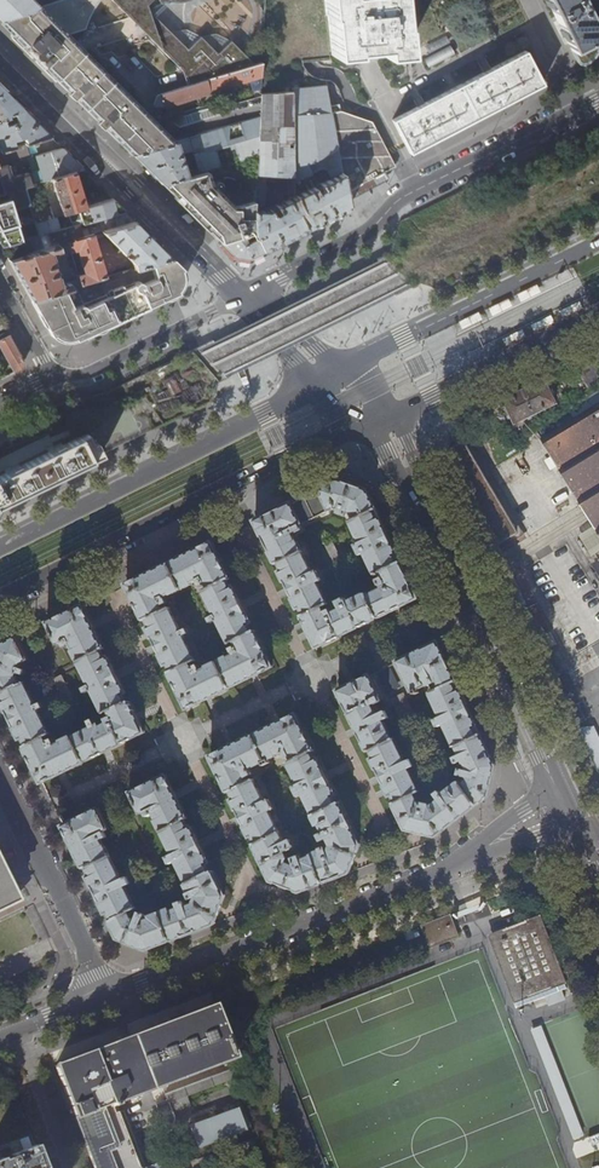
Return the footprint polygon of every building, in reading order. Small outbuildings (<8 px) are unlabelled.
[(10,32),(11,26),(12,22),(13,19),(13,15),(19,13),(38,7),(31,0),(0,0),(0,22),(10,32)] [(105,74),(66,35),(83,30),(88,18),(93,8),(97,2),(99,0),(60,0),(38,7),(19,13),(13,15),(13,19),(12,22),(11,26),(10,32),(16,38),(29,52),(31,53),(48,70),(60,82),(66,89),(83,106),(103,126),(118,141),(126,149),(131,154),(172,142),(156,126),(134,103),(105,74)] [(130,18),(135,17),(139,27),(140,28),(146,26),(151,39),(163,51),(192,80),(194,78),(195,83),(205,80),(207,79),(255,64),(240,50),(235,52),(229,53),(223,53),(217,53),(210,51),(205,49),(200,46),(195,42),(188,49),(145,7),(152,0),(111,0),(130,18)] [(332,55),(354,53),(353,49),(365,48),(382,47),(382,55),(405,52),(402,24),(401,25),(398,0),(325,0),(327,15),(328,15),(332,55)] [(570,45),(578,63),(579,64),(580,65),(581,66),(583,66),(584,66),(585,66),(588,64),(590,63),(592,62),(593,61),(595,58),(596,57),(598,54),(598,53),(598,0),(547,0),(570,45)] [(392,120),(409,153),(435,140),(487,112),(542,84),(524,51),(488,70),(452,89),(420,106),(392,120)] [(207,79),(211,92),(261,76),(261,62),(255,64),(207,79)] [(157,108),(209,92),(205,80),(195,83),(156,95),(154,104),(154,106),(155,108),(157,108)] [(326,86),(293,91),(294,177),(294,181),(321,168),(327,170),(331,178),(294,197),(301,210),(297,213),(304,229),(310,227),(340,212),(347,208),(346,200),(345,192),(330,107),(326,86)] [(8,114),(14,112),(24,110),(17,103),(5,91),(0,92),(0,119),(3,118),(8,117),(8,114)] [(257,155),(256,174),(294,177),(293,91),(262,95),(260,94),(259,116),(257,155)] [(340,105),(330,107),(345,192),(346,192),(354,187),(394,166),(375,129),(371,121),(341,112),(340,105)] [(14,112),(16,120),(5,124),(3,118),(0,119),(0,152),(17,147),(15,140),(27,136),(29,143),(50,136),(44,130),(24,110),(14,112)] [(156,179),(161,184),(206,171),(257,155),(259,116),(172,142),(131,154),(156,179)] [(0,152),(0,163),(28,154),(25,144),(17,147),(0,152)] [(42,181),(51,178),(75,172),(83,169),(82,168),(80,165),(77,163),(68,154),(62,148),(35,156),(42,181)] [(25,187),(31,185),(27,173),(11,178),(7,165),(0,167),(0,182),(4,193),(25,187)] [(206,171),(161,184),(167,190),(174,197),(182,205),(196,219),(211,234),(220,243),(253,233),(254,202),(234,208),(234,206),(214,187),(213,187),(211,185),(210,181),(206,171)] [(75,172),(51,178),(62,214),(72,211),(85,207),(75,172)] [(265,176),(256,176),(253,233),(261,251),(287,238),(304,229),(297,213),(301,210),(294,197),(268,210),(259,210),(259,205),(264,205),(265,176)] [(294,181),(294,177),(286,177),(287,192),(294,192),(294,181)] [(31,185),(25,187),(27,194),(38,190),(35,183),(31,185)] [(4,193),(0,194),(0,245),(2,248),(30,239),(40,237),(35,223),(33,213),(27,194),(25,187),(4,193)] [(85,207),(72,211),(76,225),(79,224),(124,210),(119,205),(112,198),(101,202),(85,207)] [(50,207),(33,213),(35,223),(53,217),(50,207)] [(87,226),(90,235),(135,221),(127,213),(87,226)] [(53,217),(35,223),(40,237),(61,230),(56,216),(53,217)] [(135,221),(90,235),(82,237),(68,242),(69,247),(71,252),(78,250),(80,256),(79,257),(82,267),(83,267),(85,273),(78,275),(79,279),(81,285),(107,277),(96,239),(106,236),(123,253),(126,249),(130,253),(127,257),(133,262),(134,269),(151,264),(172,258),(165,251),(153,239),(139,225),(135,221)] [(79,224),(76,225),(61,230),(40,237),(30,239),(33,252),(68,242),(82,237),(79,224)] [(261,251),(253,233),(220,243),(224,247),(226,249),(232,255),(248,257),(251,255),(261,251)] [(69,247),(68,242),(33,252),(9,260),(18,276),(32,300),(76,287),(81,285),(79,279),(62,284),(52,252),(69,247)] [(232,255),(226,249),(224,251),(231,258),(249,261),(261,255),(261,251),(251,255),(248,257),(232,255)] [(82,300),(76,287),(32,300),(41,317),(48,329),(52,337),(57,333),(73,337),(76,340),(80,338),(99,329),(120,319),(179,292),(176,287),(178,272),(182,269),(177,263),(172,258),(151,264),(155,277),(143,284),(140,281),(138,280),(124,286),(123,285),(112,290),(113,294),(107,297),(106,294),(71,311),(69,306),(82,300)] [(537,284),(517,294),(521,302),(540,292),(537,284)] [(508,298),(488,308),(492,315),(512,306),(508,298)] [(580,301),(560,311),(564,319),(584,309),(580,301)] [(460,322),(463,329),(483,320),(479,312),(460,322)] [(552,316),(532,325),(536,333),(556,323),(552,316)] [(524,330),(504,339),(507,347),(527,337),(524,330)] [(8,375),(21,369),(24,360),(15,345),(9,335),(0,339),(0,360),(8,375)] [(588,389),(598,383),(598,369),(594,358),(577,366),(588,389)] [(508,413),(514,425),(559,403),(547,378),(525,389),(502,400),(508,413)] [(539,421),(546,433),(541,437),(598,532),(598,388),(539,421)] [(465,418),(469,424),(483,417),(480,411),(465,418)] [(100,455),(94,442),(91,444),(86,433),(61,445),(58,439),(53,442),(55,445),(52,446),(54,449),(18,466),(15,460),(10,463),(12,466),(10,467),(11,470),(0,475),(0,504),(100,455)] [(368,491),(339,481),(332,484),(302,499),(262,518),(256,521),(267,545),(277,565),(280,563),(284,571),(280,573),(289,589),(298,608),(301,607),(306,616),(303,617),(309,630),(318,647),(356,629),(392,611),(418,598),(411,584),(390,540),(379,515),(375,505),(368,491)] [(209,514),(210,514),(213,512),(221,509),(222,508),(222,507),(220,505),(219,505),(217,506),(213,507),(209,509),(209,510),(208,511),(209,514)] [(148,629),(157,647),(166,665),(169,663),(174,672),(170,674),(188,709),(199,704),(249,679),(273,667),(256,632),(253,633),(248,624),(251,623),(243,606),(234,587),(231,588),(227,581),(230,580),(212,543),(190,554),(147,575),(127,585),(144,620),(148,619),(152,627),(148,629)] [(333,543),(327,546),(339,572),(346,586),(353,582),(346,569),(333,543)] [(93,728),(73,737),(73,736),(62,741),(63,742),(56,745),(55,743),(56,742),(54,739),(49,741),(50,742),(48,743),(44,736),(49,733),(38,710),(40,709),(40,710),(44,708),(44,706),(45,706),(42,701),(35,704),(25,683),(21,685),(17,676),(18,672),(25,675),(27,669),(20,667),(21,664),(27,661),(17,639),(0,647),(0,694),(2,693),(6,701),(3,703),(11,719),(21,739),(24,737),(27,744),(24,746),(34,765),(42,783),(62,773),(134,738),(145,732),(137,716),(129,700),(126,702),(123,694),(126,693),(116,674),(108,657),(105,658),(101,651),(104,650),(94,628),(84,606),(71,612),(48,624),(58,644),(65,641),(66,643),(64,644),(66,648),(70,647),(69,645),(72,644),(75,651),(74,651),(91,686),(84,689),(86,694),(87,694),(88,695),(94,692),(104,712),(109,710),(112,715),(105,718),(108,724),(105,725),(104,722),(99,725),(97,726),(94,719),(89,721),(93,728)] [(549,631),(538,636),(544,649),(555,643),(549,631)] [(430,693),(440,715),(434,718),(438,726),(444,724),(455,747),(456,746),(460,755),(454,757),(460,770),(459,775),(469,778),(468,781),(462,785),(460,782),(443,794),(440,792),(432,798),(436,803),(430,808),(430,806),(429,804),(423,803),(421,804),(420,807),(415,795),(420,792),(409,769),(414,767),(410,758),(405,760),(394,738),(393,739),(384,722),(390,719),(385,711),(377,715),(372,706),(381,701),(379,696),(380,696),(370,676),(355,683),(339,691),(358,729),(368,751),(372,749),(376,758),(373,760),(382,778),(390,795),(393,794),(397,803),(394,805),(407,829),(421,833),(436,836),(488,796),(496,766),(490,753),(468,707),(438,642),(420,651),(398,662),(413,692),(414,691),(415,695),(419,693),(418,690),(426,686),(424,682),(426,681),(428,686),(436,682),(439,689),(430,693)] [(546,659),(554,676),(563,672),(555,654),(546,659)] [(55,679),(74,718),(81,715),(62,675),(55,679)] [(394,705),(402,722),(415,716),(407,699),(405,700),(397,683),(388,688),(396,704),(394,705)] [(243,816),(252,836),(255,835),(259,843),(256,844),(273,881),(286,886),(300,892),(349,873),(355,859),(360,846),(340,803),(338,805),(334,796),(337,795),(327,775),(320,760),(317,761),(314,752),(316,751),(300,715),(277,727),(226,751),(216,756),(232,792),(235,791),(239,799),(236,800),(243,816)] [(588,750),(597,768),(598,773),(598,743),(588,750)] [(188,893),(194,904),(187,906),(185,901),(177,904),(179,908),(171,911),(170,908),(159,912),(160,913),(151,917),(152,919),(149,920),(148,917),(145,917),(145,915),(144,914),(141,913),(138,915),(137,918),(136,920),(132,918),(129,913),(136,910),(125,886),(131,884),(126,874),(120,876),(112,860),(117,857),(113,850),(108,852),(105,846),(104,846),(101,840),(107,837),(105,831),(110,829),(99,809),(63,826),(74,847),(84,868),(87,866),(92,876),(88,877),(97,895),(106,913),(110,912),(114,921),(111,923),(119,938),(132,944),(147,950),(214,924),(220,909),(225,896),(213,871),(210,873),(208,868),(206,864),(209,863),(191,827),(188,828),(186,824),(184,820),(187,818),(166,776),(130,793),(141,814),(146,811),(148,816),(154,813),(157,820),(156,821),(159,827),(155,829),(159,837),(163,835),(172,853),(166,856),(170,865),(177,862),(187,883),(186,884),(190,892),(188,893)] [(138,848),(158,887),(165,884),(145,845),(138,848)] [(23,900),(14,880),(0,852),(0,911),(23,900)] [(423,926),(431,947),(459,936),(452,915),(423,926)] [(490,936),(518,1007),(569,988),(544,927),(540,917),(516,926),(490,936)] [(118,1112),(115,1113),(112,1106),(117,1104),(116,1101),(232,1057),(212,1006),(208,1008),(175,1020),(140,1033),(137,1035),(129,1038),(120,1041),(105,1047),(71,1060),(55,1066),(75,1117),(94,1167),(139,1167),(118,1112)] [(543,1025),(528,1030),(570,1142),(585,1136),(543,1025)] [(163,1095),(167,1104),(235,1078),(239,1076),(236,1067),(163,1095)] [(35,1145),(12,1154),(9,1146),(0,1150),(0,1167),(44,1167),(35,1145)]
